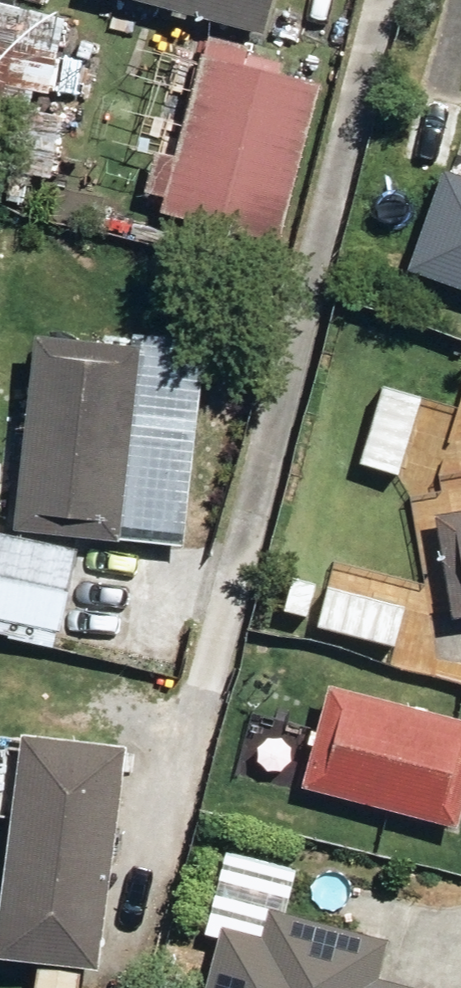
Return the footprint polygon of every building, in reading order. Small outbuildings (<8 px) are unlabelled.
[(277,31),(285,0),(160,0),(277,31)] [(21,88),(57,95),(67,45),(0,30),(0,186),(21,88)] [(175,209),(295,239),(335,85),(258,66),(263,45),(226,36),(194,161),(171,154),(162,194),(177,197),(175,209)] [(460,170),(460,99),(427,89),(408,156),(460,170)] [(18,535),(130,546),(150,348),(38,337),(18,535)] [(433,399),(396,388),(375,461),(411,472),(433,399)] [(460,563),(460,513),(452,514),(460,563)] [(70,638),(88,556),(0,536),(0,624),(70,638)] [(330,586),(305,580),(297,612),(322,619),(330,586)] [(330,625),(407,645),(416,607),(339,589),(330,625)] [(460,821),(460,714),(348,683),(320,783),(460,821)] [(35,729),(2,954),(113,970),(146,746),(35,729)] [(385,978),(395,941),(279,909),(270,937),(231,926),(215,987),(422,987),(385,978)] [(95,971),(52,965),(49,987),(93,987),(95,971)]
